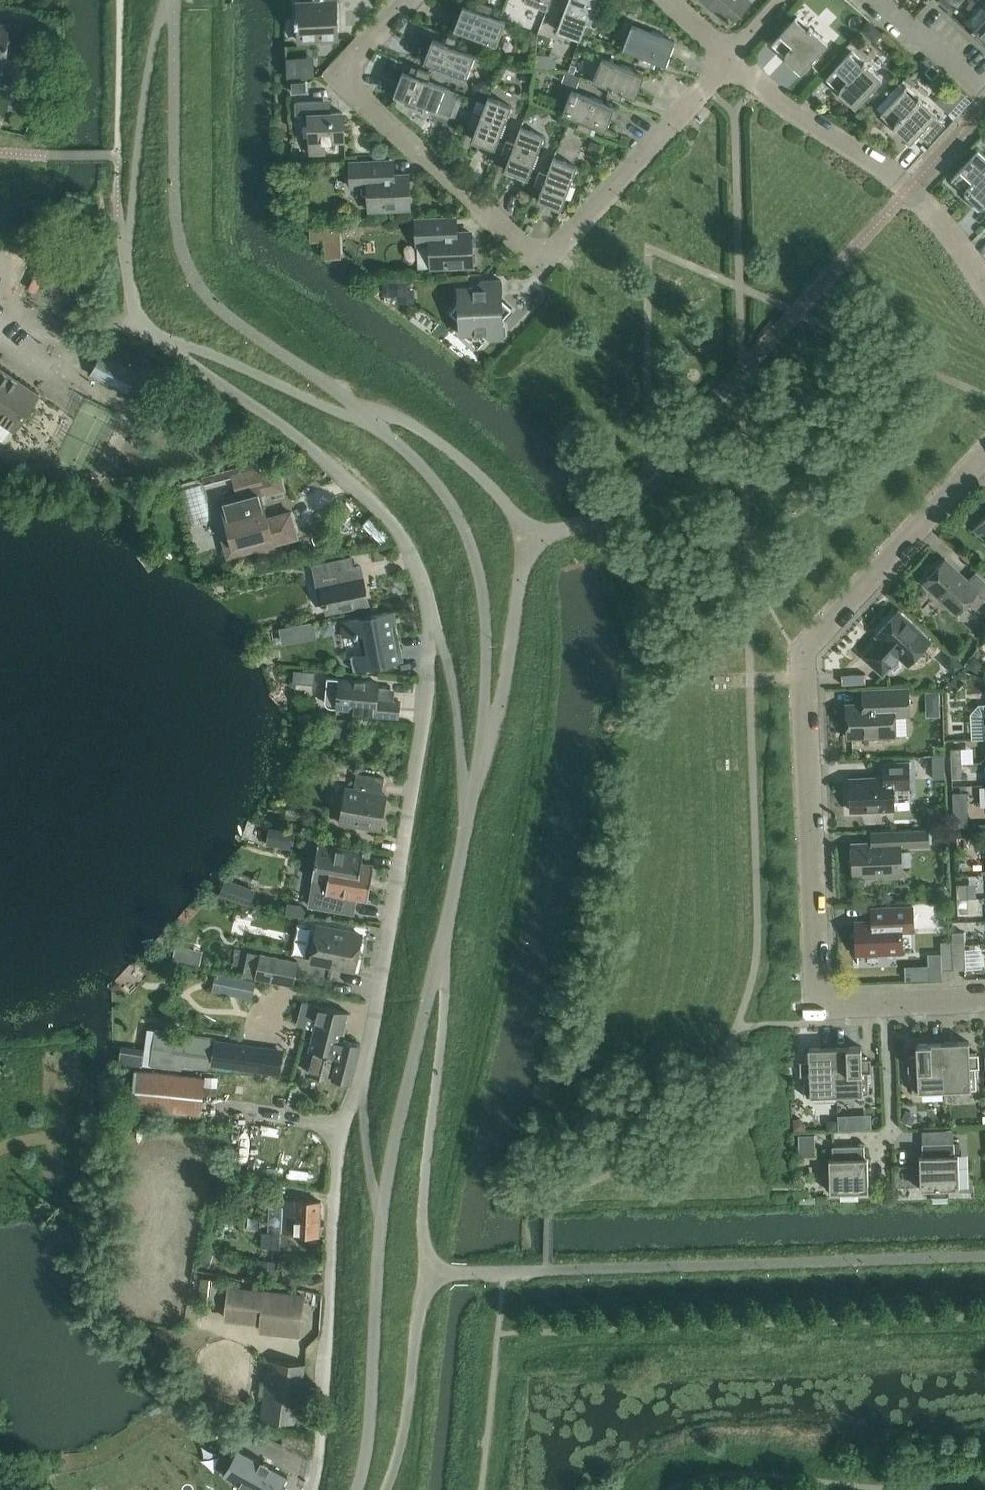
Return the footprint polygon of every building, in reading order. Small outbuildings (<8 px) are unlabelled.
[(296,19),(296,26),(298,26),(298,40),(339,39),(338,3),(333,3),(333,0),(313,0),(314,4),(297,5),(298,19),(296,19)] [(548,9),(551,0),(525,0),(548,9)] [(581,39),(587,23),(595,26),(600,12),(592,9),(596,0),(569,0),(567,0),(566,0),(562,11),(565,11),(557,31),(581,39)] [(730,24),(751,2),(748,0),(703,0),(730,24)] [(938,1),(948,10),(957,0),(939,0),(938,1)] [(493,8),(479,3),(476,11),(464,6),(455,29),(467,34),(466,36),(477,41),(478,38),(497,45),(506,22),(490,16),(493,8)] [(797,16),(772,44),(773,45),(784,55),(783,57),(801,73),(828,44),(813,31),(814,30),(810,27),(797,16)] [(974,30),(984,40),(984,18),(974,30)] [(0,86),(9,86),(15,81),(15,80),(19,80),(21,45),(9,44),(10,25),(0,24),(0,86)] [(633,25),(624,49),(641,55),(638,63),(651,68),(654,60),(666,65),(675,42),(663,37),(664,34),(653,30),(652,33),(633,25)] [(462,41),(449,35),(446,43),(433,39),(425,62),(437,67),(436,69),(447,73),(448,71),(467,78),(476,55),(459,48),(462,41)] [(852,51),(826,79),(827,80),(839,90),(838,92),(856,108),(882,79),(868,66),(868,65),(865,62),(864,63),(852,51)] [(602,58),(593,82),(610,88),(607,96),(620,101),(623,93),(636,98),(645,74),(632,70),(633,67),(622,63),(621,66),(602,58)] [(925,59),(919,66),(926,72),(932,65),(925,59)] [(432,73),(419,68),(416,76),(403,72),(394,95),(407,100),(406,102),(417,106),(418,104),(437,111),(446,88),(429,81),(432,73)] [(566,72),(563,82),(577,87),(581,78),(566,72)] [(306,83),(292,83),(292,93),(306,92),(306,83)] [(952,85),(937,102),(956,119),(971,102),(952,85)] [(906,87),(881,115),(882,116),(882,115),(894,126),(892,127),(910,144),(918,135),(928,144),(945,125),(935,117),(937,115),(922,101),(923,101),(919,98),(906,87)] [(572,91),(563,114),(580,121),(577,129),(591,134),(594,126),(606,131),(615,107),(602,102),(603,100),(592,96),(591,98),(572,91)] [(474,111),(469,124),(477,127),(472,140),(496,148),(500,136),(503,137),(507,126),(505,125),(512,106),(489,97),(482,114),(474,111)] [(322,101),(296,103),(296,116),(309,115),(311,154),(325,154),(324,142),(345,141),(344,113),(322,114),(322,101)] [(507,141),(502,154),(510,157),(505,170),(528,178),(533,166),(536,167),(540,156),(537,155),(545,136),(521,127),(515,144),(507,141)] [(592,142),(589,150),(599,154),(602,145),(592,142)] [(951,180),(952,180),(953,180),(964,191),(963,192),(981,209),(984,204),(984,159),(977,152),(951,180)] [(540,171),(535,184),(543,187),(538,200),(561,209),(566,196),(568,197),(573,186),(570,185),(577,166),(554,157),(548,174),(540,171)] [(388,162),(350,164),(351,185),(362,185),(362,193),(365,196),(369,196),(369,210),(411,208),(409,175),(391,176),(388,173),(388,162)] [(450,219),(416,221),(417,242),(418,268),(432,267),(473,266),(471,233),(454,233),(451,231),(450,219)] [(339,227),(309,228),(310,240),(323,240),(340,239),(339,227)] [(407,280),(383,280),(383,294),(397,294),(407,294),(407,288),(407,280)] [(463,300),(451,313),(464,324),(460,328),(460,334),(483,333),(489,339),(504,338),(504,326),(500,323),(511,310),(499,299),(502,294),(502,280),(482,281),(476,288),(458,288),(459,296),(463,300)] [(138,372),(103,354),(92,375),(127,393),(138,372)] [(15,430),(40,394),(0,367),(0,420),(15,430)] [(140,376),(131,395),(142,401),(152,381),(140,376)] [(237,494),(221,499),(232,539),(224,541),(228,556),(245,552),(245,553),(260,548),(261,552),(276,548),(275,544),(298,537),(291,512),(267,519),(262,497),(285,491),(280,472),(261,477),(258,468),(232,475),(237,494)] [(975,528),(984,537),(984,517),(975,528)] [(957,614),(978,592),(984,598),(984,581),(976,572),(968,581),(945,560),(924,583),(957,614)] [(356,580),(354,567),(315,575),(318,589),(322,588),(328,612),(369,604),(363,578),(356,580)] [(354,671),(394,663),(391,650),(396,649),(394,641),(400,640),(394,611),(341,621),(344,638),(359,635),(363,654),(352,656),(354,671)] [(875,644),(864,656),(883,674),(899,656),(909,665),(931,641),(898,611),(876,635),(881,639),(876,645),(875,644)] [(314,621),(280,627),(283,643),(318,637),(314,621)] [(951,653),(942,662),(955,674),(964,665),(951,653)] [(973,657),(966,665),(976,672),(982,663),(973,657)] [(956,676),(947,686),(954,692),(963,683),(956,676)] [(329,678),(326,700),(327,703),(329,705),(332,706),(354,709),(354,712),(398,717),(400,701),(390,701),(391,689),(378,687),(379,683),(329,678)] [(878,704),(847,705),(848,738),(895,736),(894,704),(908,703),(907,689),(878,690),(878,704)] [(951,749),(952,763),(962,763),(961,749),(951,749)] [(884,778),(850,779),(852,811),(894,809),(893,789),(910,788),(909,761),(884,762),(884,778)] [(962,763),(952,763),(952,778),(963,778),(962,763)] [(946,767),(934,768),(934,778),(946,778),(946,767)] [(347,788),(341,823),(380,830),(386,795),(382,794),(385,778),(357,774),(354,789),(347,788)] [(968,814),(954,815),(954,827),(968,826),(968,814)] [(270,827),(267,844),(293,848),(296,832),(270,827)] [(895,842),(872,843),(853,844),(854,877),(902,875),(900,847),(929,846),(929,829),(895,831),(895,842)] [(966,836),(955,836),(955,850),(967,849),(966,836)] [(314,881),(310,905),(324,908),(324,909),(354,914),(356,899),(368,901),(374,866),(362,864),(364,852),(319,844),(313,880),(314,881)] [(227,881),(221,897),(251,908),(257,892),(227,881)] [(957,884),(958,899),(968,899),(967,884),(957,884)] [(941,887),(937,890),(937,895),(941,898),(946,898),(949,895),(949,890),(945,887),(941,887)] [(968,899),(958,899),(958,914),(969,913),(968,899)] [(856,922),(858,954),(903,952),(902,932),(914,932),(913,906),(872,907),(872,909),(873,921),(856,922)] [(318,926),(314,945),(311,960),(312,961),(312,960),(354,968),(354,969),(355,969),(362,935),(361,935),(361,936),(319,927),(319,926),(318,926)] [(953,933),(953,945),(965,944),(965,932),(953,933)] [(941,942),(941,945),(942,953),(942,966),(942,970),(954,969),(953,941),(941,942)] [(965,944),(953,945),(954,969),(966,969),(965,944)] [(250,951),(244,976),(293,986),(298,961),(250,951)] [(942,953),(928,954),(929,966),(942,966),(942,953)] [(216,972),(213,988),(240,994),(243,978),(216,972)] [(303,1002),(298,1025),(315,1029),(310,1051),(315,1052),(310,1073),(333,1079),(333,1077),(352,1082),(361,1044),(343,1040),(350,1013),(303,1002)] [(176,1033),(158,1030),(153,1064),(182,1068),(182,1063),(208,1067),(211,1043),(175,1038),(176,1033)] [(969,1042),(943,1043),(945,1091),(977,1089),(976,1068),(980,1068),(979,1054),(970,1054),(969,1042)] [(945,1091),(943,1043),(917,1044),(917,1057),(908,1057),(908,1071),(912,1071),(913,1092),(945,1091)] [(256,1049),(215,1044),(212,1065),(253,1070),(256,1049)] [(861,1046),(835,1047),(837,1095),(869,1094),(868,1073),(872,1073),(871,1059),(862,1059),(861,1046)] [(837,1095),(835,1047),(809,1048),(809,1061),(800,1062),(801,1076),(804,1075),(805,1097),(837,1095)] [(132,1106),(198,1113),(202,1078),(135,1071),(132,1106)] [(206,1077),(205,1086),(218,1087),(219,1078),(206,1077)] [(905,1111),(900,1121),(911,1126),(915,1117),(905,1111)] [(854,1116),(838,1116),(838,1121),(839,1131),(855,1131),(854,1116)] [(838,1121),(827,1122),(827,1132),(839,1131),(838,1121)] [(923,1166),(920,1166),(921,1189),(932,1189),(932,1195),(948,1195),(948,1188),(959,1188),(958,1155),(955,1155),(954,1143),(923,1144),(923,1166)] [(829,1159),(830,1192),(842,1191),(842,1198),(858,1198),(858,1191),(869,1191),(868,1167),(865,1167),(864,1145),(833,1146),(833,1159),(829,1159)] [(285,1206),(283,1234),(288,1234),(319,1235),(321,1201),(285,1200),(279,1200),(279,1206),(285,1206)] [(273,1233),(273,1248),(287,1248),(288,1234),(283,1234),(273,1233)] [(279,1265),(259,1263),(258,1274),(278,1276),(279,1265)] [(289,1269),(283,1276),(293,1285),(300,1277),(289,1269)] [(218,1281),(202,1279),(199,1302),(216,1303),(218,1281)] [(229,1288),(227,1310),(263,1314),(261,1330),(299,1334),(303,1296),(229,1288)] [(266,1382),(264,1396),(271,1397),(269,1419),(294,1422),(296,1400),(301,1401),(306,1364),(304,1364),(269,1360),(266,1382)] [(223,1475),(239,1484),(239,1485),(240,1486),(241,1485),(248,1489),(250,1489),(276,1489),(284,1475),(287,1477),(288,1475),(271,1466),(272,1465),(271,1464),(270,1465),(262,1461),(263,1460),(261,1459),(261,1460),(238,1448),(237,1449),(240,1451),(227,1475),(223,1473),(223,1475)]
